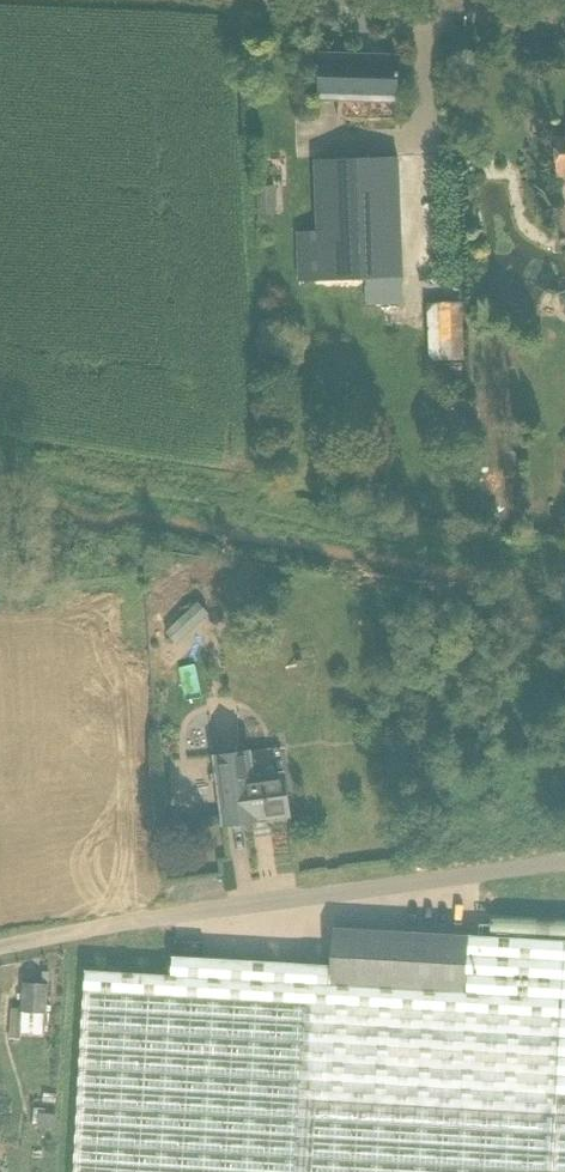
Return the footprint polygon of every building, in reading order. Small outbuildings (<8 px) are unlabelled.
[(321,98),(340,98),(339,117),(396,119),(397,75),(399,75),(399,70),(397,70),(397,55),(371,54),(371,56),(322,54),(321,98)] [(404,303),(403,276),(398,156),(315,159),(318,231),(297,232),(298,280),(368,277),(369,305),(390,304),(404,303)] [(258,215),(277,214),(275,185),(257,185),(258,215)] [(464,359),(462,302),(427,303),(430,361),(439,360),(459,360),(464,359)] [(189,610),(166,632),(176,644),(200,621),(189,610)] [(281,746),(215,755),(224,824),(290,815),(281,746)] [(561,940),(469,935),(468,936),(334,929),(333,948),(332,965),(172,956),(170,981),(84,976),(73,1171),(564,1171),(564,940),(561,940)] [(182,934),(181,951),(210,953),(211,935),(182,934)] [(22,981),(21,1008),(12,1008),(11,1023),(20,1024),(20,1034),(54,1036),(55,1010),(47,1010),(49,972),(43,971),(42,983),(22,981)]
